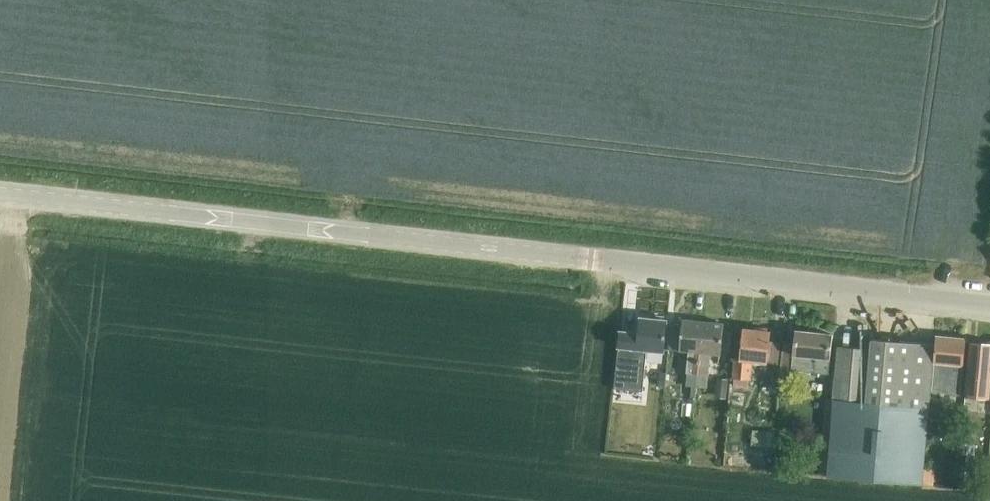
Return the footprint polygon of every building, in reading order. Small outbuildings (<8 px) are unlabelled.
[(644,388),(647,350),(665,351),(668,320),(664,319),(664,318),(665,317),(653,315),(652,317),(652,318),(641,317),(639,333),(638,333),(636,333),(624,332),(619,331),(619,336),(617,360),(614,385),(644,388)] [(698,385),(703,321),(682,319),(680,350),(690,351),(688,372),(687,384),(698,385)] [(724,323),(703,321),(698,385),(708,386),(709,374),(711,352),(721,353),(721,349),(730,349),(732,329),(723,328),(724,323)] [(783,341),(771,340),(772,331),(768,331),(769,328),(756,327),(756,329),(745,328),(741,359),(736,359),(734,378),(751,380),(753,361),(781,364),(783,341)] [(797,331),(795,353),(793,369),(829,373),(833,335),(797,331)] [(936,362),(935,370),(933,390),(961,393),(967,339),(938,336),(935,362),(936,362)] [(835,402),(833,430),(830,475),(830,476),(925,485),(925,484),(926,468),(931,406),(930,406),(935,344),(873,338),(868,402),(835,399),(835,402)] [(972,342),(966,395),(989,398),(989,343),(972,342)] [(836,397),(868,399),(871,349),(840,347),(836,397)] [(728,378),(716,377),(714,396),(726,397),(728,378)] [(820,473),(830,475),(833,430),(835,402),(826,401),(823,429),(820,473)] [(936,469),(926,468),(925,484),(935,484),(936,469)]
